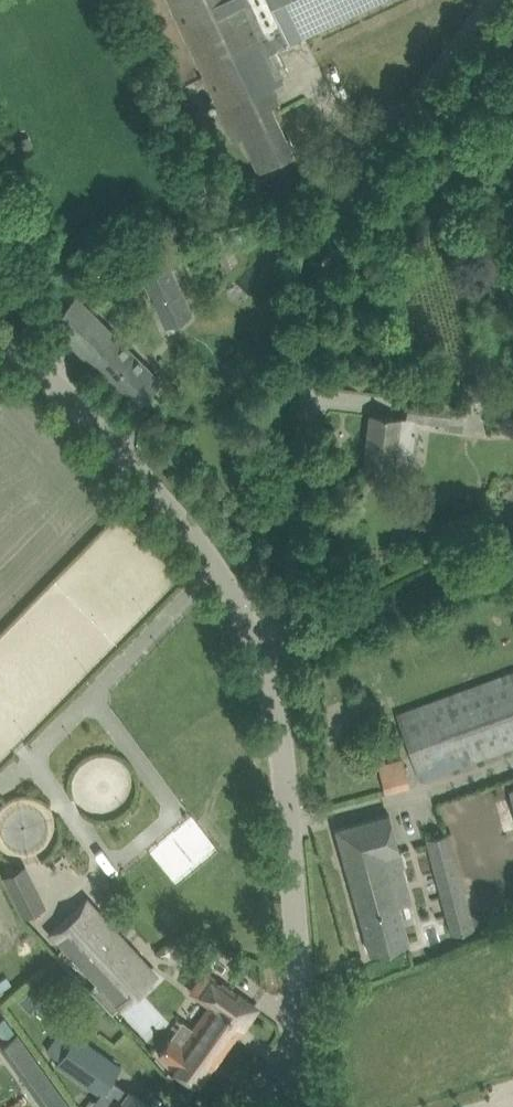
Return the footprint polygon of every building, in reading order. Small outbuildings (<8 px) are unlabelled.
[(220,110),(229,106),(238,127),(258,171),(294,154),(264,90),(282,81),(268,53),(289,44),(288,42),(378,0),(169,0),(220,110)] [(165,327),(192,315),(170,265),(143,277),(165,327)] [(161,380),(75,294),(48,320),(135,406),(161,380)] [(365,461),(386,463),(395,464),(395,460),(411,463),(416,419),(464,425),(466,405),(408,398),(406,418),(400,417),(370,413),(365,461)] [(398,714),(421,779),(512,746),(512,672),(398,714)] [(378,764),(384,792),(409,786),(402,759),(378,764)] [(17,818),(23,843),(47,837),(41,812),(17,818)] [(389,813),(357,822),(336,828),(370,953),(409,943),(398,905),(411,902),(408,890),(395,894),(385,855),(400,851),(389,813)] [(456,850),(451,832),(426,838),(452,934),(474,928),(464,892),(467,891),(456,850)] [(25,866),(5,876),(25,915),(44,905),(25,866)] [(56,933),(110,990),(140,962),(86,904),(56,933)] [(169,1064),(198,1085),(240,1026),(243,1028),(257,1008),(206,972),(194,989),(195,989),(194,991),(212,1004),(182,1047),(170,1039),(160,1053),(171,1061),(169,1064)] [(61,1057),(56,1063),(100,1094),(101,1091),(120,1104),(118,1106),(153,1106),(129,1090),(128,1091),(111,1079),(120,1065),(77,1034),(74,1038),(60,1029),(47,1047),(61,1057)] [(2,1044),(46,1106),(70,1106),(19,1032),(2,1044)]
